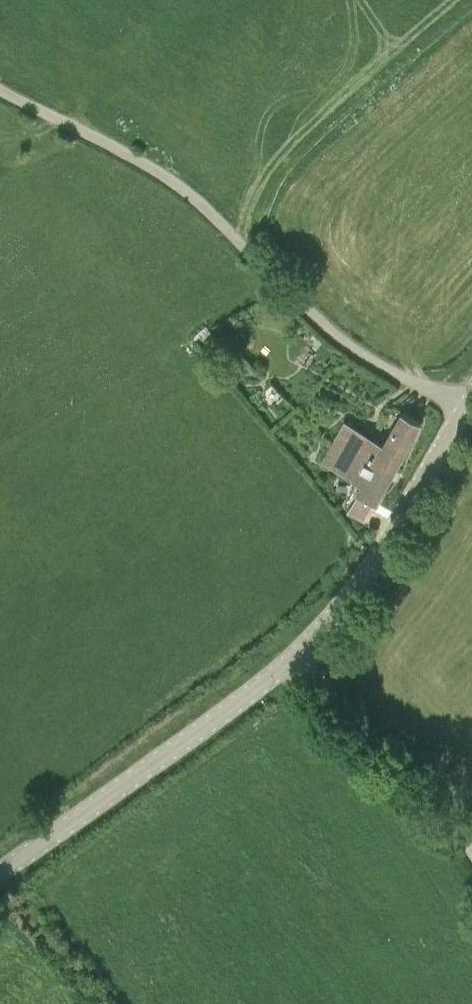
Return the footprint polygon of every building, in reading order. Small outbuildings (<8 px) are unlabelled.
[(370,453),(394,466),(420,420),(403,411),(385,444),(367,434),(368,433),(346,421),(336,438),(325,461),(344,472),(356,452),(366,458),(370,453)] [(374,501),(394,466),(370,453),(366,458),(356,452),(344,472),(363,482),(347,511),(364,520),(374,501)]
